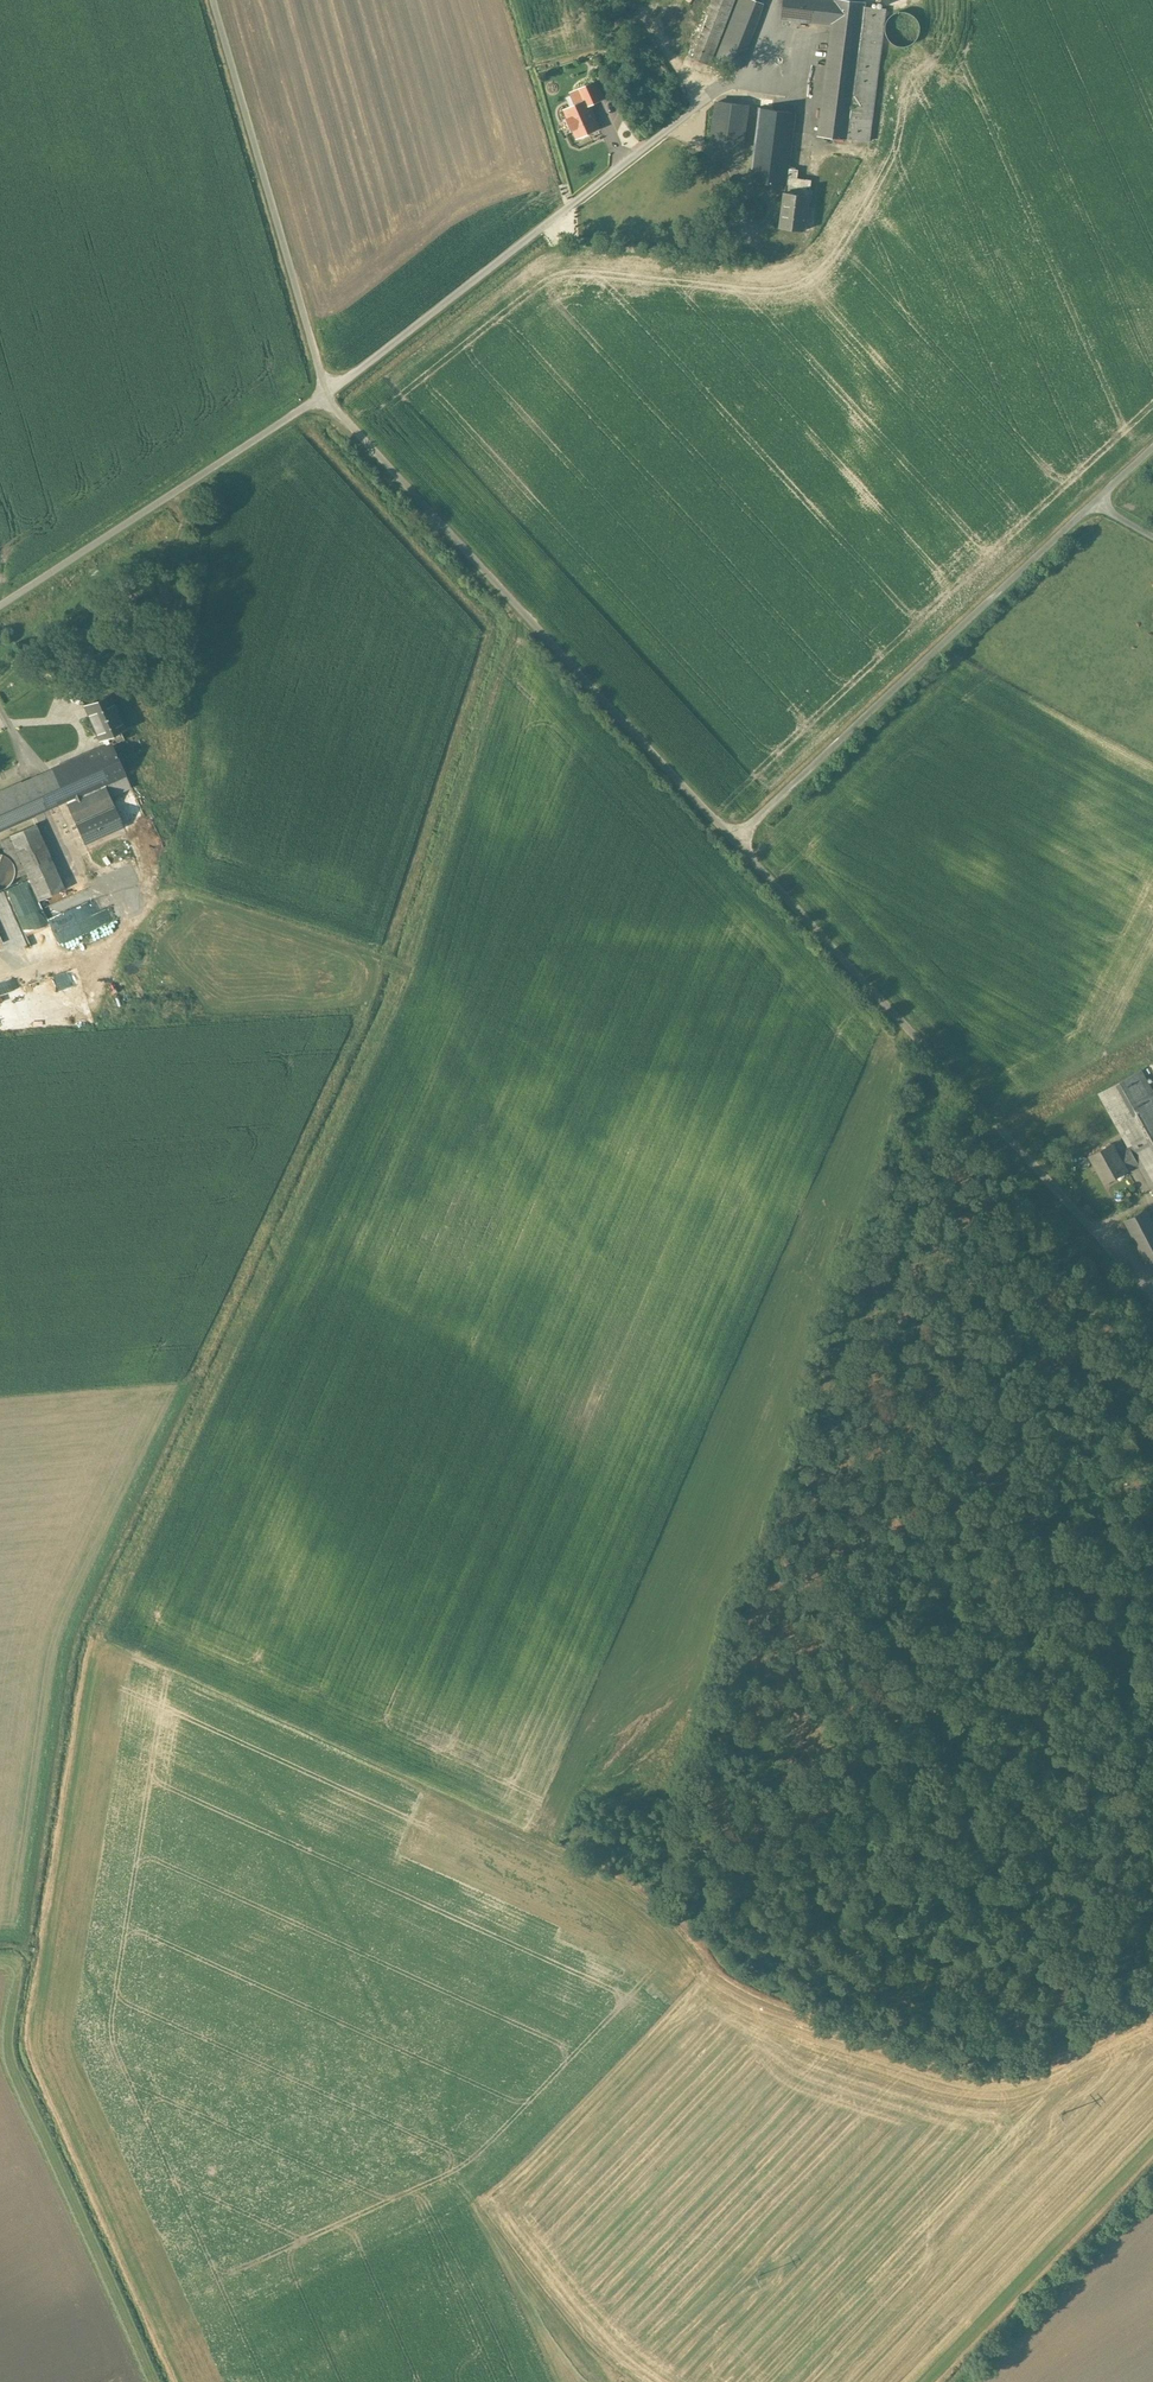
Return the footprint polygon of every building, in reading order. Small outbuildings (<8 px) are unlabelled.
[(690,57),(709,64),(734,0),(712,0),(690,57)] [(715,62),(735,70),(762,2),(756,0),(740,0),(715,62)] [(781,18),(832,24),(835,0),(784,0),(781,18)] [(831,33),(818,135),(847,138),(864,6),(865,2),(851,0),(835,0),(832,24),(831,33)] [(864,6),(847,138),(869,141),(879,57),(885,8),(864,6)] [(917,38),(918,32),(917,25),(913,20),(908,16),(901,15),(895,17),(889,20),(886,26),(885,32),(886,39),(890,44),(895,48),(902,49),(908,48),(914,44),(917,38)] [(595,81),(577,89),(582,101),(586,99),(589,105),(603,99),(595,81)] [(582,101),(565,109),(569,118),(567,119),(571,129),(573,128),(577,137),(599,128),(589,105),(586,99),(582,101)] [(748,106),(718,102),(712,144),(742,148),(748,106)] [(795,113),(760,108),(755,152),(790,157),(795,113)] [(790,157),(755,152),(751,181),(786,185),(787,181),(790,157)] [(800,182),(787,181),(786,185),(785,193),(784,192),(780,227),(805,230),(809,196),(799,194),(800,182)] [(89,703),(84,705),(99,740),(102,739),(108,736),(124,729),(109,694),(89,703)] [(0,791),(0,829),(65,800),(67,799),(104,783),(125,774),(120,762),(111,742),(110,742),(108,736),(102,739),(105,745),(0,791)] [(67,799),(65,800),(85,844),(123,826),(104,783),(67,799)] [(35,823),(9,834),(38,899),(64,888),(35,823)] [(14,870),(12,863),(8,857),(2,853),(0,853),(0,889),(3,888),(9,884),(13,878),(14,870)] [(1141,1070),(1099,1093),(1129,1147),(1138,1163),(1152,1190),(1152,1092),(1141,1070)] [(1110,1143),(1090,1154),(1105,1181),(1126,1170),(1125,1169),(1117,1154),(1110,1143)] [(1129,1147),(1117,1154),(1125,1169),(1138,1163),(1129,1147)] [(1124,1220),(1147,1263),(1152,1260),(1152,1223),(1145,1208),(1124,1220)]
